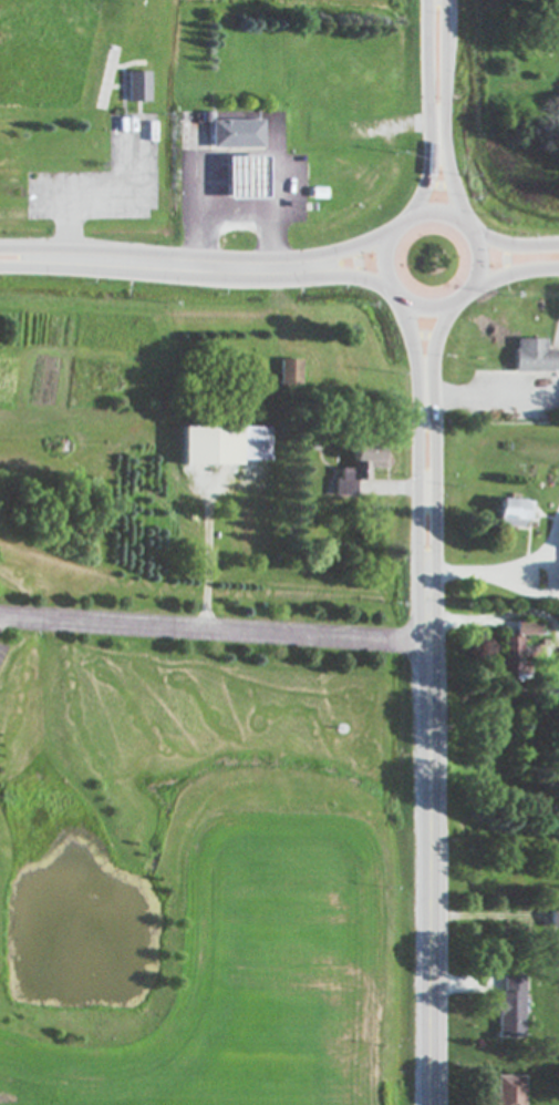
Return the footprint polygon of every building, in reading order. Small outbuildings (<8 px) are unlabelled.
[(146,104),(146,74),(123,74),(124,104),(146,104)] [(205,122),(205,151),(257,150),(257,122),(205,122)] [(221,201),(261,201),(260,158),(221,159),(221,201)] [(558,372),(558,351),(541,351),(541,340),(509,340),(510,373),(558,372)] [(276,386),(296,386),(296,360),(275,361),(276,386)] [(266,462),(267,428),(176,427),(176,466),(235,467),(235,461),(266,462)] [(375,443),(348,443),(347,470),(335,470),(335,479),(331,479),(330,497),(351,497),(351,481),(364,482),(364,470),(382,471),(382,456),(375,456),(375,443)] [(517,528),(518,521),(526,521),(527,501),(493,501),(492,528),(517,528)] [(535,621),(512,622),(512,637),(535,636),(535,621)] [(498,676),(518,676),(517,638),(497,639),(498,676)] [(558,930),(558,909),(547,909),(546,929),(558,930)] [(520,976),(499,976),(500,994),(494,994),(495,1039),(521,1038),(520,976)] [(522,1078),(494,1077),(494,1104),(521,1104),(522,1078)]
